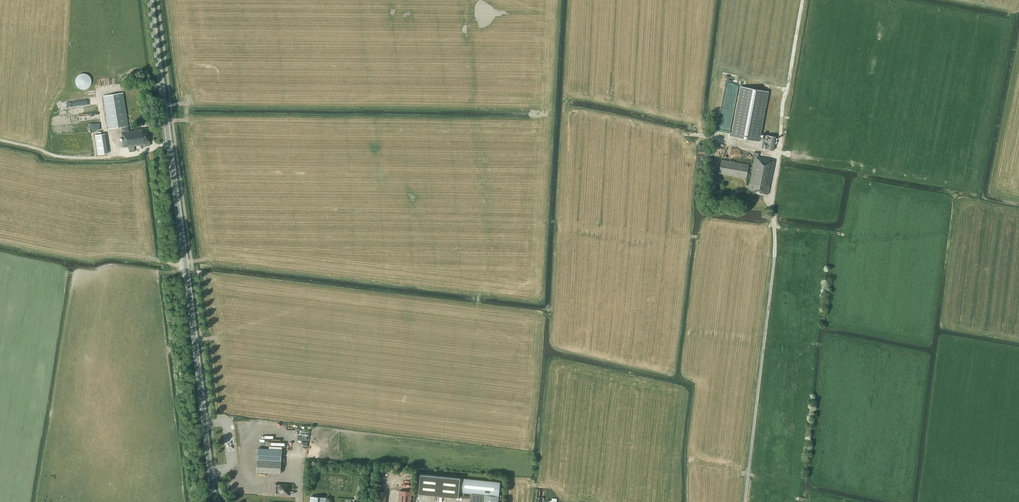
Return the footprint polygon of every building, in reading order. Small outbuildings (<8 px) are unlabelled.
[(90,86),(91,82),(91,79),(89,75),(85,73),(80,74),(76,77),(75,82),(76,85),(78,87),(81,89),(84,89),(85,89),(87,88),(90,86)] [(769,91),(740,86),(731,136),(759,141),(769,91)] [(135,151),(134,146),(144,144),(145,146),(150,145),(150,142),(148,128),(128,131),(128,126),(123,93),(103,96),(108,129),(122,127),(123,131),(121,132),(124,147),(129,147),(130,152),(135,151)] [(108,153),(107,151),(105,133),(95,135),(98,155),(108,153)] [(776,136),(764,134),(762,148),(773,150),(776,136)] [(746,178),(748,171),(751,172),(748,191),(752,191),(752,192),(764,194),(768,195),(774,161),(770,161),(770,159),(758,157),(759,153),(754,152),(753,156),(754,156),(752,168),(748,167),(749,164),(721,160),(719,173),(746,178)] [(281,474),(281,462),(282,450),(258,448),(257,472),(281,474)] [(419,494),(471,499),(471,501),(498,501),(499,496),(500,482),(460,478),(420,474),(419,494)] [(289,495),(290,485),(280,484),(279,494),(289,495)] [(387,489),(377,489),(377,501),(386,501),(387,489)] [(412,492),(399,490),(398,501),(411,501),(412,492)]
